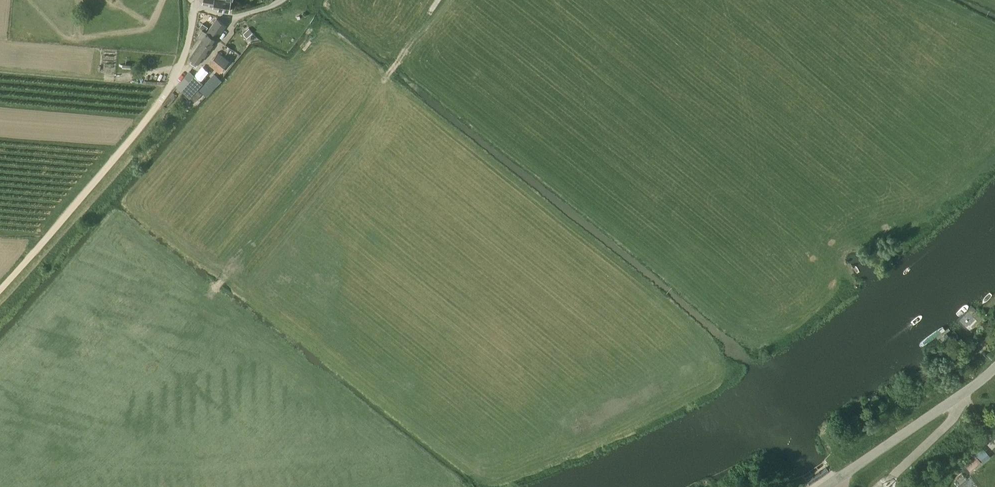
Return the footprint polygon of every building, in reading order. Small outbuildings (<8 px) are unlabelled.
[(223,0),(204,0),(204,3),(220,6),(219,10),(229,12),(231,2),(223,0)] [(202,39),(211,46),(226,25),(217,18),(207,33),(205,31),(207,28),(203,25),(201,29),(202,29),(198,36),(202,39)] [(211,46),(202,39),(193,52),(195,53),(192,57),(193,58),(190,62),(196,66),(202,58),(211,46)] [(226,46),(222,52),(229,57),(233,51),(226,46)] [(220,72),(229,60),(218,52),(209,64),(220,72)] [(190,70),(177,86),(192,97),(204,82),(190,70)] [(215,74),(204,85),(210,91),(221,80),(215,74)] [(940,337),(944,343),(946,342),(948,346),(951,344),(949,340),(951,339),(946,333),(940,337)] [(972,470),(990,454),(984,447),(965,463),(972,470)]
